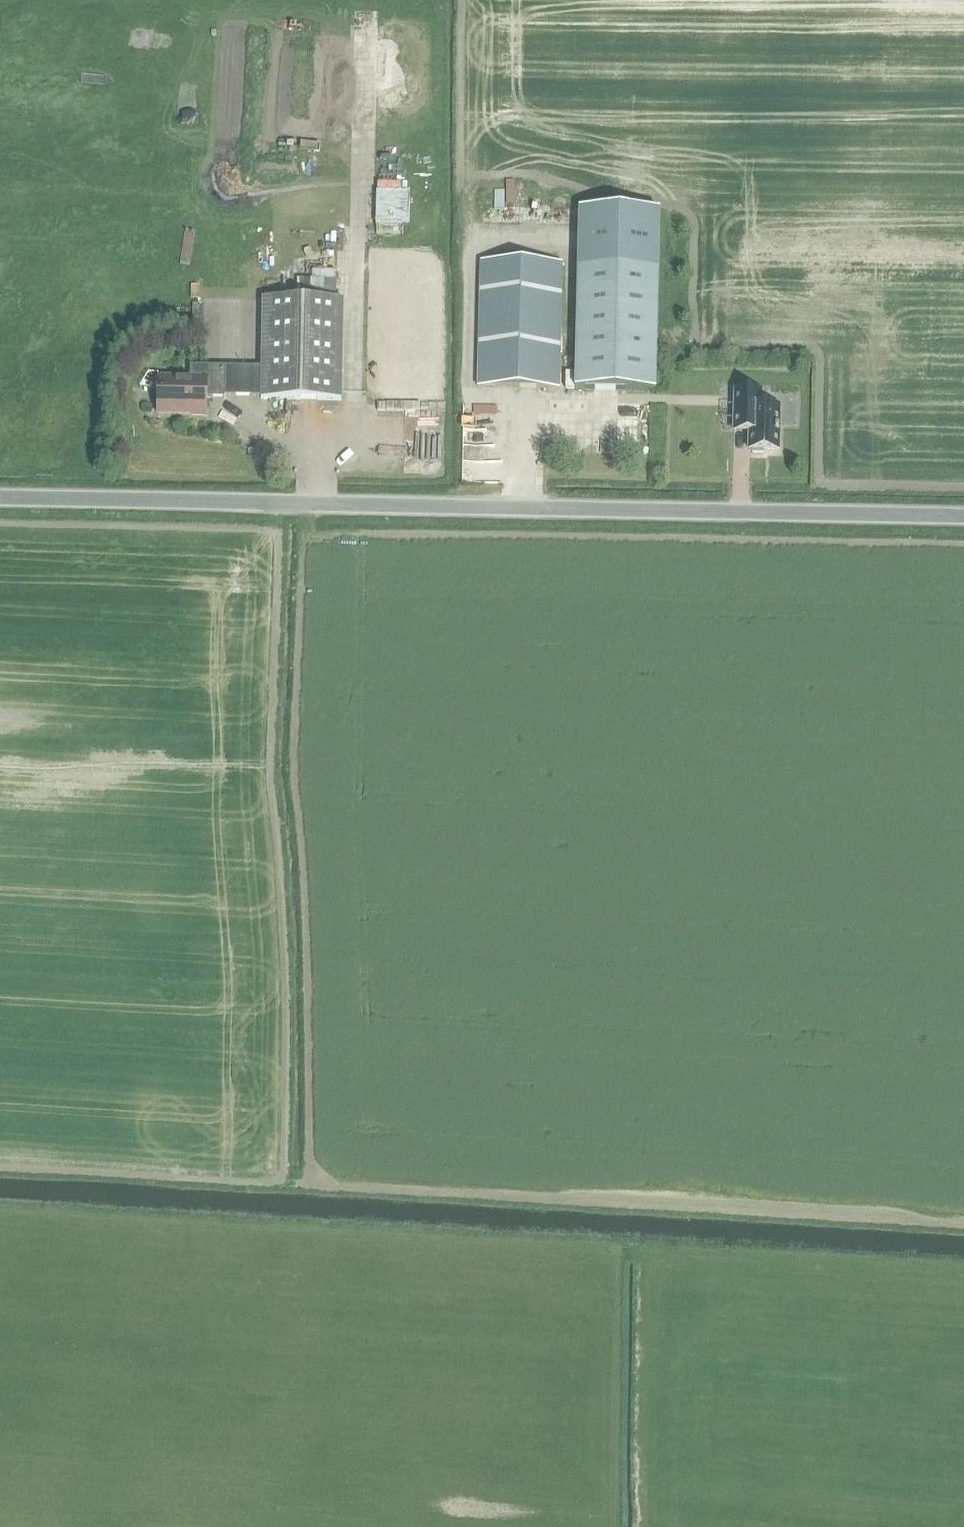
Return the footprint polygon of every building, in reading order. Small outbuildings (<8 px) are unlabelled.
[(416,224),(416,184),(382,184),(381,224),(416,224)] [(574,390),(655,392),(658,211),(578,210),(574,390)] [(558,261),(478,259),(475,384),(555,385),(558,261)] [(316,297),(341,297),(341,268),(316,268),(316,297)] [(343,301),(264,299),(262,366),(188,364),(188,378),(156,377),(155,411),(187,412),(189,415),(205,415),(205,396),(223,397),(223,395),(261,396),(261,398),(340,400),(343,301)] [(758,370),(732,369),(731,410),(747,410),(746,428),(749,428),(749,431),(760,432),(760,428),(775,429),(776,385),(758,385),(758,370)]
